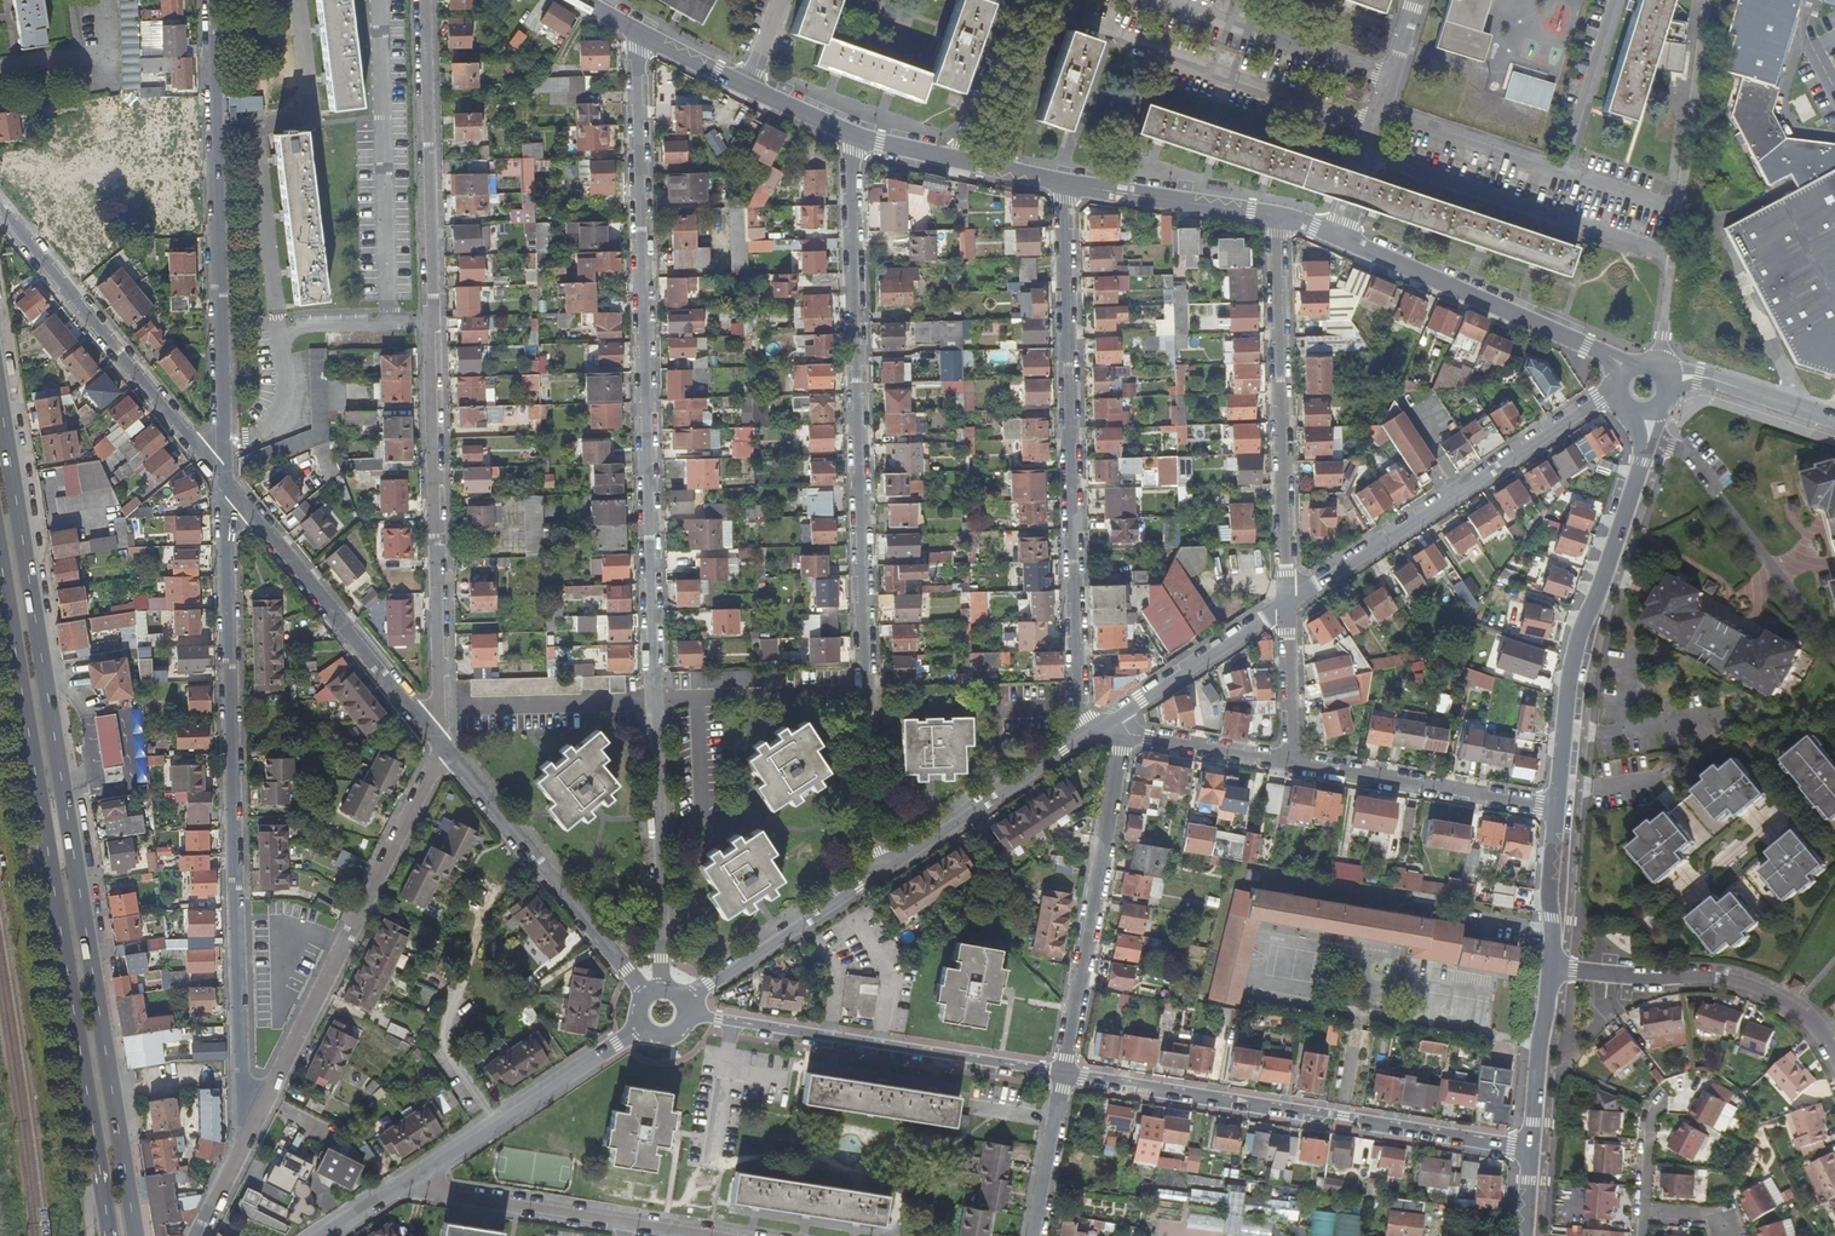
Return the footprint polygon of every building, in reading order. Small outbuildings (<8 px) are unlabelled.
[(15,17),(20,51),(49,46),(46,29),(49,28),(45,0),(12,0),(15,17)] [(139,19),(138,0),(120,1),(123,91),(141,90),(140,74),(140,59),(139,19)] [(183,18),(182,0),(188,0),(162,0),(163,18),(183,18)] [(330,112),(361,108),(348,0),(317,0),(330,112)] [(452,9),(478,9),(477,0),(451,0),(452,9)] [(702,24),(715,0),(659,0),(702,24)] [(823,35),(835,0),(802,0),(790,32),(821,43),(823,35)] [(927,81),(958,92),(989,3),(982,0),(956,0),(930,73),(927,81)] [(1381,13),(1385,0),(1344,0),(1381,13)] [(1434,48),(1481,62),(1490,35),(1479,32),(1490,0),(1448,0),(1434,48)] [(1601,111),(1632,120),(1670,0),(1636,0),(1601,111)] [(1721,68),(1776,84),(1799,0),(1728,0),(1734,2),(1725,33),(1724,38),(1731,41),(1721,68)] [(566,39),(577,20),(552,5),(541,24),(566,39)] [(470,48),(469,26),(448,26),(449,48),(470,48)] [(175,58),(185,58),(184,27),(162,27),(163,58),(175,58)] [(516,50),(526,36),(516,29),(506,43),(516,50)] [(1096,40),(1065,29),(1035,120),(1066,130),(1079,90),(1096,40)] [(598,35),(585,35),(586,44),(579,44),(579,70),(605,70),(604,44),(597,44),(598,35)] [(927,81),(930,73),(823,35),(821,43),(813,63),(834,71),(890,91),(919,101),(927,81)] [(191,89),(190,58),(187,58),(187,60),(175,60),(175,58),(163,58),(140,59),(140,74),(172,73),(173,89),(191,89)] [(477,88),(477,63),(452,63),(453,85),(459,85),(459,89),(477,88)] [(1740,81),(1773,90),(1776,84),(1721,68),(1721,76),(1740,81)] [(1555,85),(1513,72),(1504,98),(1547,111),(1555,85)] [(541,80),(532,95),(554,94),(565,94),(584,94),(584,79),(541,80)] [(1363,87),(1345,81),(1341,95),(1359,101),(1363,87)] [(1799,148),(1788,146),(1767,114),(1773,90),(1740,81),(1730,114),(1773,189),(1795,178),(1803,192),(1730,234),(1807,368),(1834,375),(1834,150),(1799,148)] [(170,89),(141,90),(141,92),(141,98),(170,97),(170,89)] [(174,106),(174,97),(170,97),(141,98),(141,92),(135,93),(135,105),(141,105),(141,107),(174,106)] [(1799,121),(1814,117),(1807,93),(1792,98),(1799,121)] [(120,94),(118,95),(118,174),(134,174),(133,97),(120,94)] [(565,94),(554,94),(555,105),(565,104),(565,94)] [(263,112),(261,96),(226,96),(226,113),(263,112)] [(84,102),(65,104),(67,115),(85,112),(84,102)] [(1565,276),(1575,247),(1360,175),(1305,157),(1145,103),(1136,131),(1158,139),(1213,158),(1266,175),(1327,196),(1348,203),(1350,204),(1372,211),(1428,230),(1479,247),(1535,266),(1565,276)] [(575,127),(604,126),(604,117),(602,117),(602,105),(575,106),(575,127)] [(675,105),(676,134),(700,133),(701,105),(675,105)] [(179,137),(182,137),(181,110),(150,111),(151,137),(155,137),(179,137)] [(0,114),(0,144),(21,140),(16,112),(0,114)] [(481,139),(480,115),(454,116),(455,140),(481,139)] [(756,124),(750,121),(742,137),(748,140),(742,152),(746,154),(744,157),(756,162),(757,160),(769,165),(784,135),(778,132),(780,128),(775,126),(773,130),(757,121),(756,124)] [(615,150),(614,126),(604,126),(575,127),(576,151),(615,150)] [(701,135),(715,155),(727,148),(713,127),(701,135)] [(293,133),(292,130),(284,131),(284,134),(274,136),(295,305),(325,301),(304,132),(293,133)] [(179,160),(179,137),(155,137),(155,163),(159,163),(175,163),(175,160),(179,160)] [(141,138),(135,138),(136,176),(142,177),(159,176),(159,163),(155,163),(141,163),(141,138)] [(684,142),(664,142),(664,163),(684,162),(684,142)] [(533,159),(533,145),(524,145),(524,159),(533,159)] [(543,145),(533,145),(533,159),(533,162),(543,162),(543,145)] [(533,159),(524,159),(523,159),(522,171),(534,171),(533,162),(533,159)] [(489,160),(471,160),(471,169),(488,169),(489,160)] [(553,172),(552,161),(543,162),(533,162),(534,171),(534,172),(553,172)] [(590,161),(581,161),(581,178),(590,178),(591,195),(613,195),(612,163),(589,163),(590,161)] [(770,193),(781,172),(769,165),(757,187),(770,193)] [(820,205),(825,205),(824,169),(798,170),(798,182),(804,182),(804,206),(820,205)] [(110,174),(61,173),(83,196),(110,174)] [(692,173),(667,174),(668,202),(671,202),(671,209),(707,208),(729,207),(747,207),(732,183),(723,183),(723,201),(693,202),(692,173)] [(947,178),(925,173),(922,185),(933,187),(945,190),(947,178)] [(455,175),(456,195),(487,195),(487,174),(455,175)] [(191,184),(191,175),(159,176),(142,177),(142,182),(166,182),(166,185),(191,184)] [(905,202),(905,182),(887,179),(887,202),(905,202)] [(970,182),(958,180),(959,197),(959,201),(969,201),(970,182)] [(24,199),(41,219),(60,203),(43,183),(24,199)] [(945,190),(933,187),(933,191),(936,192),(934,203),(947,206),(949,195),(950,191),(945,190)] [(882,193),(867,193),(867,202),(880,202),(882,202),(882,193)] [(487,195),(456,195),(456,216),(487,215),(487,195)] [(949,195),(947,206),(959,208),(959,201),(959,197),(949,195)] [(1035,219),(1034,195),(1011,196),(1012,225),(1025,225),(1025,219),(1035,219)] [(191,196),(167,196),(167,228),(192,227),(191,196)] [(906,231),(905,202),(887,202),(882,202),(880,202),(881,232),(892,231),(906,231)] [(820,226),(820,205),(804,206),(793,206),(794,226),(820,226)] [(516,225),(535,225),(535,215),(516,216),(516,225)] [(1170,244),(1169,215),(1159,216),(1160,244),(1170,244)] [(91,239),(72,216),(52,233),(70,256),(91,239)] [(673,269),(708,267),(707,246),(695,246),(695,216),(671,217),(672,247),(673,248),(673,269)] [(1117,240),(1117,217),(1088,218),(1089,241),(1117,240)] [(605,243),(604,222),(568,223),(569,235),(582,234),(583,248),(593,248),(593,253),(618,252),(626,252),(626,243),(605,243)] [(547,254),(546,224),(535,225),(536,255),(545,254),(547,254)] [(478,245),(477,227),(453,228),(454,252),(469,252),(469,245),(478,245)] [(763,228),(747,228),(747,241),(763,240),(763,228)] [(1016,254),(1038,254),(1038,240),(1041,240),(1041,231),(1037,231),(1037,229),(1016,229),(1016,254)] [(1200,254),(1199,230),(1176,230),(1177,254),(1200,254)] [(918,231),(906,231),(892,231),(893,262),(913,261),(913,255),(919,255),(918,231)] [(1217,238),(1218,268),(1225,268),(1246,268),(1245,247),(1242,247),(1242,238),(1217,238)] [(823,257),(823,239),(795,239),(795,252),(800,252),(801,274),(811,273),(823,273),(823,264),(828,264),(828,257),(823,257)] [(135,247),(131,243),(127,247),(130,251),(135,247)] [(1090,270),(1110,269),(1110,257),(1110,247),(1089,248),(1090,270)] [(1123,247),(1110,247),(1110,257),(1123,257),(1123,247)] [(618,252),(593,253),(584,253),(584,273),(592,272),(597,272),(597,270),(618,269),(618,252)] [(169,275),(194,275),(194,253),(169,254),(169,275)] [(545,254),(536,255),(536,271),(537,285),(546,285),(545,254)] [(478,256),(459,257),(460,281),(483,281),(483,271),(479,271),(478,256)] [(1036,259),(1019,259),(1019,282),(1007,282),(1006,290),(1023,290),(1023,282),(1037,282),(1036,259)] [(1305,278),(1305,288),(1325,288),(1325,262),(1301,262),(1301,278),(1305,278)] [(1135,275),(1153,275),(1153,265),(1135,265),(1135,267),(1135,275)] [(1121,276),(1127,275),(1135,275),(1135,267),(1121,267),(1121,269),(1121,276)] [(111,306),(135,287),(120,268),(96,287),(111,306)] [(1254,299),(1253,268),(1251,268),(1246,268),(1225,268),(1225,276),(1229,276),(1230,299),(1254,299)] [(879,304),(909,303),(909,286),(917,285),(917,269),(883,269),(883,281),(878,280),(879,304)] [(1325,311),(1325,320),(1349,319),(1367,276),(1351,269),(1342,289),(1324,290),(1324,292),(1299,292),(1300,312),(1304,312),(1304,315),(1312,315),(1312,312),(1325,311)] [(592,283),(592,272),(584,273),(578,273),(578,284),(592,283)] [(829,273),(823,273),(811,273),(811,283),(829,283),(829,273)] [(772,297),(795,296),(794,274),(778,274),(778,282),(772,282),(772,297)] [(1171,274),(1166,274),(1163,274),(1164,290),(1172,290),(1171,274)] [(195,296),(194,275),(169,275),(170,312),(188,312),(188,296),(195,296)] [(1121,276),(1115,276),(1115,278),(1093,278),(1094,300),(1115,299),(1115,281),(1127,280),(1127,275),(1121,276)] [(494,277),(494,286),(510,286),(510,277),(494,277)] [(667,307),(685,306),(685,291),(695,291),(695,277),(683,278),(684,279),(666,280),(666,296),(667,307)] [(1393,288),(1370,278),(1362,298),(1384,308),(1393,288)] [(961,283),(961,279),(957,279),(957,283),(953,283),(953,310),(962,310),(961,301),(961,283)] [(593,314),(592,283),(578,284),(564,284),(565,314),(591,314),(593,314)] [(15,305),(30,323),(35,329),(50,316),(45,310),(49,306),(32,285),(22,292),(20,289),(10,298),(15,305)] [(152,307),(135,287),(111,306),(128,326),(152,307)] [(456,317),(479,317),(478,289),(455,289),(456,317)] [(1024,318),(1030,319),(1030,316),(1044,316),(1043,289),(1029,289),(1030,306),(1024,306),(1024,318)] [(1423,303),(1402,294),(1393,316),(1414,325),(1423,303)] [(829,330),(829,297),(803,297),(804,330),(829,330)] [(1185,334),(1184,304),(1172,305),(1173,335),(1185,334)] [(1229,318),(1218,318),(1218,325),(1229,325),(1229,330),(1255,330),(1254,306),(1229,306),(1229,318)] [(1434,307),(1421,337),(1426,339),(1431,328),(1453,338),(1462,319),(1434,307)] [(1095,330),(1113,329),(1113,320),(1125,319),(1124,308),(1094,309),(1095,330)] [(679,332),(679,338),(691,337),(691,330),(702,330),(702,309),(667,310),(668,332),(679,332)] [(1476,345),(1487,320),(1466,310),(1462,319),(1453,338),(1448,350),(1455,352),(1459,344),(1463,346),(1465,341),(1476,345)] [(164,320),(161,312),(134,334),(142,345),(147,340),(155,349),(164,342),(160,336),(162,334),(156,327),(164,320)] [(618,313),(593,314),(591,314),(591,318),(594,318),(594,329),(596,329),(597,337),(618,337),(618,313)] [(74,343),(53,314),(38,326),(31,331),(54,360),(74,343)] [(466,348),(486,348),(486,344),(494,343),(494,318),(458,319),(458,331),(462,331),(462,344),(465,344),(466,348)] [(1045,343),(1044,318),(1030,319),(1024,318),(1012,319),(1012,324),(1021,323),(1021,343),(1045,343)] [(1351,356),(1373,356),(1369,349),(1349,319),(1325,320),(1304,320),(1304,331),(1300,331),(1300,357),(1305,357),(1329,357),(1342,356),(1351,356)] [(962,337),(962,320),(914,321),(915,344),(940,344),(941,382),(950,382),(963,381),(963,356),(963,351),(962,337)] [(972,336),(972,320),(962,320),(962,337),(972,336)] [(910,321),(880,322),(881,350),(904,350),(903,327),(910,326),(910,321)] [(742,335),(742,323),(729,323),(730,335),(742,335)] [(830,355),(829,334),(813,334),(813,345),(804,345),(804,356),(830,355)] [(1508,343),(1488,334),(1478,356),(1499,365),(1508,343)] [(1130,336),(1117,337),(1117,339),(1095,339),(1095,363),(1117,362),(1117,342),(1130,342),(1130,336)] [(706,350),(705,337),(691,337),(679,338),(668,338),(669,358),(673,358),(673,368),(706,367),(706,355),(694,358),(694,349),(706,350)] [(1256,360),(1256,339),(1240,339),(1232,340),(1232,361),(1256,360)] [(158,363),(175,349),(172,340),(153,355),(158,363)] [(1001,350),(1017,349),(1016,340),(1001,341),(1001,350)] [(1369,349),(1373,356),(1378,345),(1371,342),(1369,349)] [(620,365),(619,344),(590,345),(592,366),(620,365)] [(80,383),(96,369),(79,348),(73,353),(70,351),(65,355),(67,358),(62,363),(80,383)] [(198,377),(175,349),(158,363),(181,391),(198,377)] [(1048,356),(1048,349),(1026,349),(1026,357),(1021,356),(1021,378),(1045,378),(1045,356),(1048,356)] [(480,350),(457,350),(457,371),(465,371),(465,375),(480,374),(480,350)] [(1539,397),(1556,388),(1535,350),(1517,360),(1539,397)] [(380,380),(408,379),(407,356),(379,357),(380,380)] [(1305,393),(1330,393),(1329,357),(1305,357),(1305,393)] [(540,376),(539,361),(531,361),(531,376),(540,376)] [(1432,388),(1466,385),(1475,365),(1466,361),(1457,382),(1438,374),(1432,388)] [(882,383),(902,383),(902,362),(881,363),(882,383)] [(1257,393),(1256,363),(1233,364),(1233,383),(1230,383),(1230,387),(1233,387),(1233,394),(1257,393)] [(831,387),(830,364),(794,365),(795,388),(831,387)] [(1128,375),(1127,367),(1093,368),(1094,396),(1116,395),(1116,376),(1128,375)] [(689,384),(689,369),(667,370),(667,394),(681,393),(681,385),(689,384)] [(118,393),(102,374),(83,389),(100,409),(118,393)] [(619,404),(619,374),(585,375),(586,405),(589,405),(619,404)] [(540,386),(540,376),(531,376),(523,377),(523,387),(540,386)] [(409,403),(408,379),(380,380),(379,380),(379,403),(409,403)] [(1047,403),(1047,379),(1023,380),(1024,404),(1047,403)] [(343,381),(327,381),(328,412),(344,411),(343,381)] [(957,411),(964,411),(964,387),(963,381),(950,382),(950,395),(957,395),(957,411)] [(67,382),(62,383),(58,384),(59,390),(60,396),(69,395),(67,382)] [(1122,383),(1122,397),(1135,397),(1135,383),(1122,383)] [(458,387),(458,408),(493,408),(492,395),(481,394),(481,386),(458,387)] [(1437,402),(1428,389),(1397,391),(1393,399),(1408,422),(1437,402)] [(43,392),(44,399),(60,396),(59,390),(43,392)] [(885,413),(908,412),(908,390),(885,391),(885,413)] [(44,399),(33,401),(35,412),(32,413),(34,425),(37,424),(38,427),(59,424),(55,405),(71,402),(69,395),(60,396),(44,399)] [(1227,418),(1253,417),(1252,395),(1227,396),(1227,418)] [(762,426),(761,396),(751,396),(752,427),(762,426)] [(830,396),(807,396),(807,409),(809,409),(809,422),(830,421),(830,396)] [(122,430),(137,418),(141,415),(127,397),(108,413),(122,430)] [(801,397),(790,397),(790,410),(802,410),(801,397)] [(700,428),(699,398),(673,398),(674,429),(700,428)] [(1106,417),(1107,427),(1127,427),(1126,410),(1119,411),(1119,399),(1094,399),(1094,418),(1106,417)] [(1303,424),(1328,424),(1327,399),(1310,399),(1310,402),(1302,402),(1303,424)] [(1415,479),(1420,486),(1430,479),(1424,471),(1435,463),(1408,422),(1393,399),(1380,424),(1387,435),(1411,472),(1415,479)] [(1486,416),(1498,435),(1520,420),(1508,402),(1486,416)] [(619,428),(619,404),(589,405),(590,428),(619,428)] [(1478,458),(1503,442),(1498,435),(1486,416),(1478,404),(1472,409),(1479,419),(1460,432),(1471,447),(1478,458)] [(96,419),(98,418),(91,409),(89,411),(85,405),(76,412),(84,429),(96,419)] [(541,420),(540,406),(493,408),(458,408),(459,429),(478,428),(478,424),(486,424),(486,418),(495,418),(495,410),(511,410),(511,411),(529,411),(529,420),(541,420)] [(374,424),(373,412),(345,412),(344,424),(350,424),(350,428),(358,428),(358,424),(374,424)] [(925,433),(925,412),(908,412),(885,413),(886,435),(925,433)] [(383,440),(410,439),(409,417),(383,418),(383,436),(375,436),(375,440),(383,440)] [(129,438),(143,428),(138,421),(139,420),(137,418),(122,430),(129,438)] [(1022,440),(1046,440),(1046,418),(1003,420),(1003,441),(1022,440)] [(101,424),(96,419),(84,429),(87,436),(101,424)] [(1598,426),(1584,436),(1596,455),(1611,446),(1612,447),(1617,443),(1605,423),(1599,427),(1598,426)] [(1232,425),(1231,424),(1223,424),(1223,438),(1231,438),(1232,452),(1257,451),(1256,425),(1232,425)] [(1380,424),(1374,436),(1378,441),(1387,435),(1380,424)] [(165,443),(151,425),(141,434),(155,452),(165,443)] [(832,426),(808,427),(809,451),(832,450),(832,426)] [(702,428),(700,428),(674,429),(674,450),(697,449),(696,434),(703,434),(702,428)] [(707,449),(706,428),(702,428),(703,434),(696,434),(697,449),(707,449)] [(1304,460),(1353,459),(1353,456),(1338,456),(1338,453),(1330,453),(1329,428),(1303,428),(1304,460)] [(1119,457),(1121,457),(1119,429),(1094,429),(1095,451),(1107,451),(1108,457),(1119,457)] [(72,431),(39,437),(43,462),(76,456),(72,431)] [(1450,461),(1471,447),(1460,432),(1441,444),(1440,445),(1450,461)] [(155,452),(141,434),(131,442),(142,456),(130,466),(128,464),(120,471),(126,478),(133,472),(142,465),(146,462),(144,460),(155,452)] [(1584,436),(1574,442),(1586,461),(1596,455),(1584,436)] [(92,448),(98,460),(99,463),(114,451),(104,438),(92,448)] [(410,462),(410,439),(383,440),(383,463),(410,462)] [(1046,461),(1046,440),(1022,440),(1022,462),(1046,461)] [(329,441),(313,448),(326,483),(340,472),(331,449),(329,441)] [(592,465),(611,464),(610,454),(607,455),(607,442),(581,443),(581,465),(592,465)] [(737,457),(753,457),(752,442),(737,442),(737,457)] [(965,442),(957,442),(955,442),(955,452),(957,452),(957,459),(965,459),(965,450),(965,442)] [(1573,443),(1556,454),(1559,458),(1555,461),(1566,477),(1569,474),(1568,472),(1584,461),(1573,443)] [(481,449),(481,446),(462,447),(462,462),(481,461),(481,456),(486,456),(486,449),(481,449)] [(176,468),(161,449),(156,453),(146,462),(142,465),(144,468),(157,484),(176,468)] [(1178,486),(1177,455),(1156,456),(1158,486),(1178,486)] [(1236,484),(1259,483),(1258,455),(1235,456),(1236,484)] [(1141,471),(1141,456),(1121,457),(1119,457),(1120,472),(1141,471)] [(717,488),(716,458),(685,459),(685,489),(717,488)] [(811,484),(833,484),(832,463),(822,462),(821,459),(814,459),(814,463),(810,463),(811,484)] [(1597,465),(1610,470),(1612,463),(1599,459),(1597,465)] [(353,471),(374,471),(373,461),(353,461),(353,471)] [(1114,461),(1095,461),(1096,483),(1114,483),(1114,461)] [(1339,484),(1339,461),(1314,462),(1314,484),(1339,484)] [(1536,493),(1557,479),(1545,461),(1528,473),(1531,477),(1528,480),(1536,493)] [(1821,466),(1822,469),(1804,475),(1814,508),(1824,505),(1833,511),(1834,519),(1834,462),(1821,466)] [(621,494),(621,464),(611,464),(592,465),(594,494),(621,494)] [(136,475),(144,468),(142,465),(133,472),(136,475)] [(1412,481),(1415,479),(1411,472),(1408,474),(1402,466),(1380,480),(1394,504),(1396,502),(1397,504),(1404,499),(1403,497),(1416,488),(1412,481)] [(488,492),(487,468),(462,468),(463,492),(488,492)] [(1044,500),(1044,470),(1011,470),(1011,500),(1019,500),(1044,500)] [(907,482),(907,473),(883,473),(884,495),(920,494),(919,482),(907,482)] [(919,473),(907,473),(907,482),(919,482),(919,473)] [(298,476),(291,482),(302,497),(309,492),(298,476)] [(553,476),(542,476),(543,488),(553,488),(553,476)] [(189,477),(168,484),(176,506),(197,498),(189,477)] [(269,492),(284,511),(301,497),(285,478),(269,492)] [(405,480),(379,481),(380,513),(406,512),(405,480)] [(1516,480),(1499,491),(1503,497),(1497,501),(1507,518),(1514,514),(1511,510),(1528,498),(1516,480)] [(1390,504),(1375,481),(1355,494),(1371,517),(1390,504)] [(1553,488),(1558,496),(1564,488),(1560,483),(1553,488)] [(1132,517),(1131,487),(1104,488),(1104,499),(1107,499),(1108,518),(1109,518),(1132,517)] [(1188,506),(1188,488),(1176,487),(1176,506),(1188,506)] [(810,516),(829,515),(828,491),(809,492),(809,488),(801,488),(801,497),(810,497),(810,516)] [(113,505),(111,489),(54,499),(57,514),(113,505)] [(689,490),(670,490),(671,511),(690,511),(689,490)] [(1346,511),(1353,507),(1344,492),(1334,493),(1346,511)] [(543,526),(543,496),(524,496),(525,558),(544,557),(544,548),(544,532),(543,526)] [(137,508),(142,504),(135,497),(120,510),(124,519),(137,508)] [(500,507),(500,497),(466,498),(467,531),(491,530),(491,507),(500,507)] [(1573,499),(1565,523),(1586,530),(1593,510),(1587,508),(1587,504),(1573,499)] [(1045,522),(1044,500),(1019,500),(1020,523),(1045,522)] [(596,525),(621,525),(621,501),(591,502),(591,517),(594,518),(594,525),(596,525)] [(1503,523),(1489,502),(1466,517),(1480,538),(1503,523)] [(702,518),(717,518),(725,518),(725,503),(702,504),(702,518)] [(919,514),(918,503),(887,504),(887,527),(915,526),(915,514),(919,514)] [(763,504),(754,504),(754,509),(754,517),(763,517),(763,504)] [(1230,542),(1252,541),(1251,505),(1229,506),(1230,542)] [(1310,534),(1326,534),(1326,524),(1336,524),(1335,507),(1309,508),(1310,534)] [(152,508),(137,508),(124,519),(152,518),(152,508)] [(336,530),(317,508),(299,523),(317,546),(336,530)] [(1352,510),(1346,514),(1356,527),(1362,523),(1352,510)] [(1177,546),(1176,516),(1161,517),(1162,547),(1177,546)] [(1136,540),(1135,517),(1132,517),(1109,518),(1110,540),(1122,540),(1123,543),(1130,543),(1130,540),(1136,540)] [(693,550),(719,549),(717,518),(702,518),(687,519),(688,530),(692,530),(693,550)] [(197,519),(176,520),(175,543),(198,543),(197,519)] [(833,542),(832,519),(809,520),(810,543),(833,542)] [(126,536),(124,520),(116,521),(114,525),(115,537),(126,536)] [(961,523),(962,531),(979,528),(977,520),(961,523)] [(159,531),(160,522),(142,522),(142,530),(159,531)] [(1475,541),(1463,523),(1444,536),(1455,554),(1475,541)] [(1507,530),(1519,547),(1526,539),(1516,524),(1507,530)] [(622,549),(621,525),(596,525),(597,549),(622,549)] [(1573,551),(1579,553),(1585,533),(1562,525),(1553,552),(1561,554),(1561,552),(1572,555),(1573,551)] [(49,534),(48,530),(46,530),(49,551),(51,550),(53,558),(76,555),(72,530),(49,534)] [(404,550),(404,530),(383,531),(383,560),(407,559),(407,550),(404,550)] [(555,532),(544,532),(544,548),(555,548),(555,532)] [(906,544),(905,534),(885,534),(885,555),(918,555),(918,544),(906,544)] [(1023,561),(1046,560),(1045,536),(1018,537),(1018,561),(1023,561)] [(1431,544),(1413,556),(1418,563),(1416,565),(1419,571),(1422,569),(1426,575),(1444,564),(1431,544)] [(364,570),(343,545),(324,560),(346,586),(364,570)] [(1211,567),(1204,545),(1180,546),(1179,547),(1159,584),(1192,634),(1212,621),(1184,578),(1211,567)] [(146,555),(145,548),(127,548),(128,558),(128,562),(134,562),(134,556),(146,555)] [(173,578),(196,578),(196,552),(173,552),(173,578)] [(814,576),(825,576),(825,554),(799,555),(799,576),(807,576),(814,576)] [(928,563),(945,563),(945,554),(924,554),(924,563),(928,563)] [(626,580),(625,555),(601,555),(601,581),(626,580)] [(73,558),(51,562),(55,586),(77,582),(73,558)] [(510,566),(510,558),(498,558),(498,567),(510,566)] [(693,580),(696,580),(723,579),(723,558),(697,558),(697,567),(693,567),(693,580)] [(735,571),(734,558),(724,558),(725,572),(735,571)] [(1046,579),(1046,560),(1023,561),(1024,591),(1030,591),(1040,591),(1040,580),(1046,579)] [(1424,583),(1410,562),(1393,573),(1406,595),(1424,583)] [(928,567),(928,563),(924,563),(883,564),(883,589),(902,589),(901,578),(929,578),(929,573),(925,574),(925,568),(928,567)] [(1542,588),(1563,595),(1570,575),(1565,573),(1566,571),(1550,565),(1542,588)] [(767,567),(756,568),(756,577),(768,577),(767,567)] [(1505,568),(1499,577),(1510,580),(1516,571),(1505,568)] [(814,579),(814,576),(807,576),(807,588),(812,588),(812,591),(814,591),(814,607),(835,607),(834,579),(814,579)] [(1470,576),(1462,581),(1472,597),(1479,591),(1470,576)] [(1767,640),(1756,644),(1702,613),(1700,602),(1704,594),(1674,576),(1666,591),(1662,589),(1653,605),(1656,607),(1648,623),(1693,648),(1691,651),(1706,659),(1708,657),(1714,661),(1713,663),(1729,673),(1730,671),(1775,697),(1784,681),(1786,682),(1795,667),(1793,666),(1802,650),(1770,633),(1767,640)] [(197,610),(196,578),(173,578),(173,611),(179,610),(197,610)] [(693,580),(675,580),(675,602),(683,602),(683,604),(697,604),(696,580),(693,580)] [(969,593),(968,580),(951,580),(952,583),(919,584),(918,594),(969,593)] [(1462,581),(1461,580),(1452,585),(1470,613),(1477,604),(1472,597),(1462,581)] [(469,609),(493,608),(493,584),(468,584),(469,609)] [(635,584),(581,586),(582,595),(601,594),(602,603),(606,602),(606,611),(610,611),(610,614),(616,613),(616,611),(626,610),(626,606),(630,606),(630,601),(626,601),(626,588),(635,588),(635,584)] [(1166,651),(1192,634),(1159,584),(1090,586),(1091,625),(1096,625),(1131,624),(1132,624),(1132,613),(1139,610),(1166,651)] [(85,613),(81,587),(56,591),(61,617),(85,613)] [(365,610),(379,599),(372,588),(357,599),(365,610)] [(1381,588),(1363,600),(1366,605),(1374,618),(1376,621),(1395,609),(1381,588)] [(1050,591),(1040,591),(1030,591),(1030,603),(1051,602),(1050,591)] [(985,623),(984,592),(969,593),(969,623),(985,623)] [(878,595),(878,605),(892,605),(892,621),(917,620),(916,594),(878,595)] [(133,611),(132,599),(122,600),(123,606),(109,608),(110,615),(133,611)] [(253,620),(280,619),(280,601),(252,601),(253,620)] [(409,622),(408,601),(387,601),(387,610),(385,610),(386,635),(412,635),(412,622),(409,622)] [(1555,610),(1531,601),(1522,628),(1546,636),(1555,610)] [(1051,621),(1051,602),(1030,603),(1030,621),(1044,621),(1051,621)] [(1374,618),(1366,605),(1360,609),(1356,604),(1340,615),(1351,633),(1374,618)] [(737,609),(711,609),(712,634),(738,633),(737,609)] [(197,635),(197,610),(179,610),(179,635),(197,635)] [(133,611),(110,615),(62,623),(55,624),(61,660),(67,659),(87,656),(83,624),(91,622),(93,628),(119,623),(134,621),(133,611)] [(144,611),(133,611),(134,621),(134,625),(136,640),(139,640),(139,637),(147,637),(144,611)] [(1332,635),(1340,629),(1332,616),(1330,618),(1325,611),(1307,623),(1320,643),(1332,635)] [(835,637),(835,613),(818,613),(818,637),(835,637)] [(803,614),(803,629),(817,629),(818,614),(803,614)] [(636,627),(636,615),(626,615),(627,618),(606,618),(606,641),(628,641),(628,628),(636,627)] [(593,631),(594,617),(574,616),(573,630),(593,631)] [(281,646),(280,623),(280,619),(253,620),(253,647),(281,646)] [(1045,649),(1044,621),(1030,621),(1017,622),(1018,649),(1045,649)] [(879,625),(879,635),(891,635),(891,652),(914,652),(913,629),(924,628),(924,631),(934,631),(933,624),(913,625),(914,626),(891,626),(891,625),(879,625)] [(1130,631),(1131,624),(1096,625),(1097,643),(1109,642),(1109,646),(1117,646),(1117,643),(1124,642),(1124,631),(1130,631)] [(129,649),(136,648),(136,640),(134,625),(120,627),(122,650),(129,649)] [(1348,635),(1343,627),(1340,629),(1332,635),(1336,642),(1348,635)] [(494,635),(471,635),(471,660),(495,659),(494,635)] [(1355,644),(1348,635),(1336,642),(1333,645),(1334,646),(1331,648),(1336,656),(1355,644)] [(147,648),(161,647),(161,636),(147,637),(139,637),(139,640),(136,640),(136,648),(147,648)] [(835,637),(818,637),(806,638),(807,661),(835,661),(835,637)] [(1260,638),(1255,641),(1255,650),(1258,650),(1258,658),(1271,658),(1270,638),(1269,637),(1260,638)] [(1504,667),(1513,642),(1505,639),(1496,665),(1504,667)] [(687,664),(687,668),(700,668),(699,642),(676,642),(677,665),(687,664)] [(1545,652),(1513,642),(1504,667),(1533,676),(1538,662),(1541,662),(1545,652)] [(630,669),(630,645),(606,645),(606,670),(630,669)] [(206,659),(206,646),(200,647),(200,648),(177,648),(177,671),(202,670),(202,659),(206,659)] [(281,672),(281,646),(253,647),(254,673),(281,672)] [(1247,646),(1246,647),(1251,689),(1253,700),(1267,700),(1267,668),(1254,669),(1252,661),(1253,660),(1247,646)] [(137,658),(136,648),(129,649),(130,658),(137,658)] [(139,675),(149,674),(147,648),(136,648),(137,658),(139,675)] [(1058,675),(1057,650),(1035,651),(1036,679),(1050,678),(1050,675),(1058,675)] [(1420,651),(1399,655),(1404,664),(1422,660),(1420,651)] [(971,684),(983,683),(983,664),(998,664),(998,652),(970,653),(971,684)] [(1009,663),(1008,652),(999,652),(999,663),(1009,663)] [(1359,652),(1350,654),(1354,675),(1372,671),(1366,662),(1359,652)] [(963,684),(971,684),(970,653),(962,653),(963,684)] [(1103,705),(1146,676),(1142,668),(1133,672),(1132,666),(1143,665),(1143,663),(1145,663),(1145,653),(1115,654),(1115,668),(1101,668),(1101,677),(1092,678),(1093,701),(1103,705)] [(923,666),(923,654),(912,655),(912,656),(892,656),(892,679),(912,678),(912,666),(923,666)] [(1350,654),(1313,662),(1327,722),(1361,715),(1358,702),(1360,702),(1354,675),(1350,654)] [(1159,664),(1164,662),(1159,655),(1155,658),(1159,664)] [(1366,662),(1372,671),(1404,664),(1399,655),(1366,662)] [(123,658),(87,664),(91,687),(103,685),(106,699),(129,696),(123,658)] [(302,670),(314,670),(314,662),(302,662),(302,670)] [(1494,676),(1465,667),(1463,679),(1473,683),(1492,690),(1494,676)] [(473,670),(473,680),(490,680),(490,669),(473,670)] [(1245,690),(1245,700),(1249,700),(1253,700),(1251,689),(1250,689),(1245,669),(1223,674),(1228,695),(1245,690)] [(338,703),(360,685),(348,670),(326,688),(338,703)] [(702,671),(689,671),(688,687),(702,687),(702,671)] [(1360,702),(1367,700),(1372,671),(1354,675),(1360,702)] [(282,691),(281,672),(254,673),(254,692),(282,691)] [(140,684),(166,684),(166,674),(149,674),(139,675),(140,684)] [(625,692),(624,676),(554,677),(547,678),(490,680),(473,680),(469,680),(469,696),(580,693),(580,688),(608,688),(608,692),(625,692)] [(1473,683),(1463,679),(1462,685),(1472,688),(1473,683)] [(376,704),(360,685),(338,703),(354,723),(376,704)] [(209,688),(187,688),(188,714),(210,713),(209,688)] [(1446,710),(1449,695),(1439,693),(1435,708),(1446,710)] [(1157,706),(1161,724),(1177,727),(1192,724),(1187,694),(1170,698),(1157,706)] [(1225,701),(1221,734),(1244,738),(1245,727),(1249,728),(1250,721),(1246,721),(1249,700),(1245,700),(1225,701)] [(1253,713),(1275,713),(1274,700),(1267,700),(1253,700),(1253,713)] [(389,720),(376,704),(354,723),(367,738),(389,720)] [(116,713),(94,717),(96,725),(98,738),(101,759),(103,768),(124,765),(122,755),(119,734),(117,721),(116,713)] [(1366,740),(1390,745),(1394,721),(1370,716),(1366,740)] [(965,731),(970,731),(970,717),(948,717),(948,723),(939,724),(939,718),(923,718),(923,725),(914,725),(914,718),(906,718),(906,731),(900,731),(901,760),(908,760),(908,774),(914,773),(914,780),(924,780),(924,773),(940,773),(940,781),(951,780),(950,772),(957,772),(957,759),(964,759),(964,746),(965,745),(965,731)] [(1390,745),(1390,746),(1419,752),(1420,747),(1424,726),(1424,723),(1395,718),(1394,721),(1390,745)] [(802,737),(810,732),(802,720),(784,732),(779,726),(770,733),(774,738),(763,747),(758,740),(749,747),(752,753),(742,760),(764,795),(760,798),(767,809),(784,798),(787,803),(796,797),(793,792),(806,783),(809,788),(818,783),(815,778),(820,775),(813,764),(818,761),(802,737)] [(1484,735),(1486,724),(1464,720),(1458,756),(1480,760),(1484,735)] [(1447,730),(1424,726),(1420,747),(1443,751),(1445,739),(1448,739),(1449,733),(1446,732),(1447,730)] [(206,748),(205,727),(176,727),(176,748),(206,748)] [(1534,730),(1515,727),(1513,737),(1532,741),(1534,730)] [(592,750),(597,746),(589,735),(565,755),(561,751),(552,758),(556,763),(544,773),(540,768),(532,775),(536,779),(530,784),(540,795),(534,800),(552,821),(546,826),(555,836),(580,815),(584,820),(592,813),(588,808),(599,798),(604,804),(611,797),(606,792),(612,787),(603,777),(609,773),(600,763),(602,761),(592,750)] [(1511,754),(1512,746),(1513,740),(1484,735),(1480,760),(1509,765),(1511,754)] [(1532,750),(1533,741),(1532,741),(1513,737),(1513,740),(1512,746),(1532,750)] [(1834,821),(1834,820),(1834,764),(1813,737),(1784,761),(1805,786),(1803,789),(1821,810),(1823,808),(1834,821)] [(388,794),(404,763),(378,751),(363,782),(356,779),(340,811),(365,824),(382,791),(388,794)] [(1165,756),(1142,752),(1138,776),(1131,775),(1130,782),(1160,786),(1165,756)] [(1509,765),(1507,773),(1533,779),(1537,758),(1511,754),(1509,765)] [(163,756),(147,757),(148,767),(164,766),(163,756)] [(292,758),(265,758),(265,782),(260,782),(261,805),(288,805),(289,781),(293,781),(292,758)] [(1696,791),(1721,821),(1735,810),(1740,817),(1767,795),(1737,761),(1724,771),(1720,766),(1707,776),(1710,781),(1696,791)] [(187,791),(204,791),(203,765),(170,765),(171,792),(187,791)] [(1160,796),(1176,799),(1177,792),(1185,793),(1189,769),(1165,765),(1160,796)] [(1219,804),(1224,775),(1200,771),(1198,782),(1194,782),(1193,788),(1197,789),(1195,801),(1219,804)] [(1242,778),(1224,775),(1219,804),(1218,808),(1236,811),(1242,778)] [(1065,777),(1047,789),(1062,812),(1063,811),(1080,800),(1065,777)] [(1160,786),(1130,782),(1126,805),(1139,807),(1141,795),(1158,798),(1160,786)] [(1274,784),(1266,782),(1263,801),(1271,803),(1274,784)] [(1283,785),(1274,784),(1271,803),(1280,804),(1283,785)] [(1278,813),(1278,814),(1308,819),(1309,815),(1313,790),(1283,785),(1280,804),(1278,813)] [(1047,789),(1026,803),(1041,826),(1062,812),(1047,789)] [(1337,794),(1313,790),(1309,815),(1317,816),(1316,822),(1324,823),(1325,818),(1333,819),(1334,814),(1338,814),(1339,803),(1336,803),(1337,794)] [(187,793),(187,791),(171,792),(169,792),(170,801),(187,801),(187,822),(205,822),(206,813),(208,813),(208,793),(187,793)] [(1158,800),(1158,798),(1141,795),(1139,807),(1144,808),(1156,810),(1157,809),(1158,800)] [(1370,826),(1375,801),(1355,797),(1351,822),(1370,826)] [(107,840),(143,834),(140,814),(123,816),(120,800),(100,804),(101,814),(103,813),(107,840)] [(1165,802),(1158,800),(1157,809),(1164,810),(1165,802)] [(1271,803),(1263,801),(1261,810),(1278,813),(1280,804),(1271,803)] [(1394,804),(1375,801),(1370,826),(1390,830),(1394,804)] [(1026,803),(1006,816),(1021,839),(1041,826),(1026,803)] [(1414,807),(1405,806),(1402,829),(1410,830),(1414,807)] [(1144,808),(1143,814),(1155,816),(1156,810),(1144,808)] [(1687,860),(1682,854),(1694,843),(1670,813),(1657,824),(1653,821),(1640,832),(1644,837),(1632,848),(1660,883),(1687,860)] [(1135,844),(1151,846),(1152,837),(1137,835),(1140,817),(1128,815),(1123,842),(1135,844)] [(1021,839),(1006,816),(989,827),(1004,850),(1020,840),(1021,839)] [(478,832),(452,819),(438,850),(430,846),(420,867),(415,864),(399,898),(424,910),(440,876),(446,879),(456,859),(463,863),(478,832)] [(1478,842),(1499,845),(1503,824),(1482,820),(1481,828),(1477,827),(1476,837),(1479,837),(1478,842)] [(1466,846),(1470,826),(1442,821),(1437,845),(1466,851),(1466,846)] [(1182,850),(1209,854),(1213,828),(1187,823),(1182,850)] [(1513,828),(1504,826),(1498,862),(1504,863),(1506,852),(1525,855),(1529,831),(1521,829),(1522,824),(1513,823),(1513,828)] [(258,846),(286,845),(286,825),(257,826),(258,846)] [(737,833),(728,839),(732,845),(719,854),(715,848),(706,853),(710,860),(704,863),(711,875),(706,879),(713,890),(711,892),(718,903),(714,906),(722,917),(739,905),(742,911),(752,905),(748,899),(760,891),(764,896),(774,890),(770,884),(778,879),(771,869),(775,865),(768,854),(770,851),(764,842),(768,839),(760,827),(741,839),(737,833)] [(207,849),(207,831),(185,831),(185,850),(207,849)] [(1826,866),(1796,831),(1770,853),(1776,860),(1762,871),(1787,901),(1801,890),(1803,894),(1817,882),(1813,877),(1826,866)] [(1258,835),(1245,832),(1240,861),(1253,863),(1258,835)] [(133,864),(129,839),(105,842),(110,868),(117,867),(118,871),(128,870),(127,866),(133,864)] [(1233,852),(1240,854),(1242,843),(1235,842),(1233,852)] [(1159,878),(1165,848),(1151,846),(1135,844),(1130,873),(1150,876),(1159,878)] [(287,872),(286,845),(258,846),(258,872),(287,872)] [(1461,878),(1458,898),(1469,899),(1477,849),(1466,846),(1466,851),(1461,878)] [(942,858),(958,881),(974,870),(958,847),(942,858)] [(347,873),(356,857),(341,849),(332,865),(347,873)] [(1211,849),(1210,856),(1211,856),(1222,858),(1223,858),(1224,851),(1211,849)] [(147,871),(156,870),(155,856),(145,857),(147,871)] [(210,870),(210,856),(194,856),(194,870),(210,870)] [(1222,858),(1211,856),(1210,864),(1221,866),(1222,858)] [(920,873),(935,896),(958,881),(942,858),(920,873)] [(1332,860),(1329,876),(1361,881),(1364,866),(1332,860)] [(1245,876),(1259,879),(1261,870),(1247,867),(1245,876)] [(1395,870),(1392,887),(1458,898),(1461,878),(1450,876),(1448,884),(1423,880),(1423,875),(1395,870)] [(213,872),(188,872),(189,894),(197,895),(197,897),(205,898),(205,894),(214,894),(213,872)] [(287,890),(287,872),(258,872),(259,891),(287,890)] [(1146,898),(1150,876),(1130,873),(1124,872),(1120,894),(1146,898)] [(898,887),(913,910),(935,896),(920,873),(898,887)] [(1207,998),(1237,1005),(1258,918),(1413,944),(1411,956),(1512,974),(1517,944),(1462,935),(1463,922),(1461,922),(1462,916),(1431,910),(1430,917),(1251,886),(1251,890),(1235,888),(1207,998)] [(897,920),(913,910),(898,887),(882,898),(897,920)] [(1039,907),(1066,912),(1070,893),(1042,888),(1039,907)] [(1491,903),(1512,907),(1514,896),(1493,892),(1491,903)] [(112,918),(136,914),(133,893),(109,897),(112,918)] [(1761,923),(1736,893),(1723,904),(1717,897),(1689,919),(1719,955),(1733,943),(1738,948),(1750,938),(1747,934),(1761,923)] [(316,897),(312,905),(326,912),(330,904),(316,897)] [(506,911),(526,936),(550,916),(534,897),(526,904),(522,898),(506,911)] [(197,909),(210,909),(211,901),(197,901),(197,909)] [(1145,908),(1121,904),(1117,925),(1125,927),(1125,930),(1141,933),(1145,908)] [(1034,933),(1062,937),(1066,912),(1039,907),(1034,933)] [(222,948),(221,940),(201,941),(201,936),(211,936),(211,911),(186,912),(186,909),(162,910),(162,915),(186,915),(186,949),(222,948)] [(140,937),(136,914),(112,918),(116,941),(140,937)] [(550,916),(526,936),(547,960),(562,947),(558,941),(566,934),(550,916)] [(383,919),(373,937),(399,950),(408,932),(383,919)] [(1058,958),(1062,937),(1034,933),(1034,936),(1031,953),(1058,958)] [(1139,937),(1115,933),(1112,956),(1134,960),(1139,937)] [(362,960),(388,972),(399,950),(373,937),(362,960)] [(165,949),(164,939),(148,941),(150,952),(165,949)] [(1002,958),(1003,949),(954,941),(953,945),(950,951),(949,959),(955,960),(954,967),(940,966),(938,982),(935,982),(934,987),(931,994),(930,1000),(939,1001),(936,1019),(980,1027),(985,1009),(979,1008),(981,1001),(995,1003),(998,986),(1001,986),(1002,977),(1005,967),(1001,966),(1003,958),(1002,958)] [(177,959),(177,949),(165,949),(166,960),(177,959)] [(212,951),(186,951),(186,973),(212,973),(212,951)] [(146,972),(143,953),(123,956),(126,975),(129,975),(146,972)] [(351,982),(377,994),(388,972),(362,960),(351,982)] [(1131,968),(1110,964),(1107,985),(1128,989),(1131,968)] [(568,999),(597,1004),(601,978),(591,977),(593,970),(573,967),(568,999)] [(169,989),(184,988),(183,972),(167,973),(169,989)] [(822,990),(819,972),(811,973),(815,992),(822,990)] [(879,978),(847,973),(841,1014),(872,1019),(879,978)] [(112,977),(115,998),(137,994),(136,988),(128,989),(127,981),(130,980),(129,975),(126,975),(119,976),(112,977)] [(523,989),(525,990),(534,983),(528,975),(516,984),(521,991),(523,989)] [(778,1007),(782,979),(762,976),(757,1004),(778,1007)] [(803,982),(782,979),(778,1007),(799,1010),(803,982)] [(368,1011),(377,994),(351,982),(342,999),(368,1011)] [(213,1011),(213,987),(189,988),(189,1012),(196,1012),(196,1015),(200,1015),(200,1012),(213,1011)] [(1128,995),(1121,993),(1119,1007),(1126,1008),(1128,995)] [(122,1036),(173,1028),(171,1015),(144,1019),(140,994),(137,994),(115,998),(122,1036)] [(593,1028),(597,1004),(568,999),(564,1031),(583,1034),(584,1027),(593,1028)] [(1735,1032),(1742,1012),(1722,1004),(1721,1007),(1703,1001),(1697,1018),(1695,1024),(1723,1034),(1725,1029),(1735,1032)] [(1159,1002),(1158,1010),(1174,1012),(1175,1004),(1159,1002)] [(1681,1033),(1678,1008),(1654,1012),(1649,1012),(1649,1010),(1636,1012),(1641,1039),(1681,1033)] [(1280,1022),(1281,1015),(1266,1013),(1265,1020),(1280,1022)] [(1119,1037),(1122,1037),(1122,1034),(1125,1017),(1117,1016),(1115,1036),(1119,1037)] [(332,1020),(318,1048),(345,1062),(356,1041),(346,1036),(350,1028),(332,1020)] [(1775,1030),(1751,1021),(1743,1046),(1766,1055),(1775,1030)] [(401,1039),(405,1029),(389,1022),(385,1032),(401,1039)] [(1337,1026),(1330,1025),(1328,1040),(1335,1041),(1337,1026)] [(192,1038),(191,1027),(173,1028),(122,1036),(127,1069),(133,1068),(162,1064),(159,1043),(192,1038)] [(509,1048),(526,1073),(547,1059),(541,1051),(548,1047),(536,1030),(509,1048)] [(1622,1030),(1618,1033),(1637,1057),(1641,1054),(1622,1030)] [(1637,1057),(1618,1033),(1614,1036),(1616,1038),(1597,1055),(1614,1076),(1637,1057)] [(1116,1056),(1119,1037),(1115,1036),(1099,1034),(1099,1035),(1095,1035),(1094,1043),(1097,1043),(1096,1054),(1116,1056)] [(1119,1056),(1146,1060),(1149,1038),(1139,1036),(1122,1034),(1122,1037),(1119,1056)] [(1146,1060),(1155,1062),(1159,1039),(1155,1039),(1149,1038),(1146,1060)] [(1443,1058),(1446,1042),(1418,1038),(1417,1047),(1440,1051),(1439,1057),(1443,1058)] [(1165,1039),(1163,1050),(1170,1051),(1171,1040),(1165,1039)] [(1159,1063),(1184,1067),(1188,1043),(1171,1040),(1170,1051),(1163,1050),(1161,1050),(1159,1063)] [(225,1059),(224,1043),(191,1044),(191,1060),(225,1059)] [(1213,1047),(1190,1043),(1186,1066),(1209,1070),(1213,1047)] [(1229,1073),(1256,1078),(1260,1051),(1233,1046),(1229,1073)] [(345,1062),(318,1048),(303,1077),(321,1086),(325,1079),(334,1084),(345,1062)] [(505,1087),(526,1073),(509,1048),(482,1066),(493,1083),(500,1079),(505,1087)] [(1324,1054),(1304,1051),(1297,1087),(1319,1090),(1324,1054)] [(1501,1114),(1510,1055),(1488,1051),(1478,1110),(1501,1114)] [(1793,1053),(1791,1051),(1769,1071),(1770,1072),(1793,1053)] [(1798,1058),(1793,1053),(1770,1072),(1794,1100),(1814,1083),(1803,1071),(1795,1061),(1798,1058)] [(1258,1080),(1271,1081),(1271,1080),(1283,1082),(1286,1081),(1289,1060),(1262,1055),(1258,1080)] [(1806,1068),(1803,1071),(1814,1083),(1817,1080),(1806,1068)] [(801,1102),(960,1127),(962,1115),(954,1114),(957,1096),(806,1071),(801,1102)] [(1377,1089),(1376,1098),(1398,1101),(1402,1077),(1376,1073),(1374,1089),(1377,1089)] [(1404,1074),(1400,1101),(1434,1107),(1437,1085),(1414,1081),(1414,1076),(1404,1074)] [(626,1102),(629,1085),(624,1084),(623,1091),(621,1097),(620,1102),(626,1102)] [(668,1091),(658,1090),(634,1086),(629,1085),(626,1102),(624,1111),(611,1109),(609,1127),(611,1127),(608,1145),(611,1145),(609,1163),(648,1169),(651,1151),(652,1143),(665,1145),(668,1128),(666,1128),(669,1109),(666,1109),(668,1091)] [(379,1088),(370,1093),(374,1101),(384,1096),(379,1088)] [(441,1093),(433,1097),(440,1114),(449,1110),(441,1093)] [(1693,1108),(1688,1117),(1712,1129),(1726,1105),(1706,1093),(1701,1103),(1697,1110),(1693,1108)] [(218,1141),(217,1096),(197,1096),(198,1137),(218,1141)] [(173,1098),(148,1102),(152,1130),(177,1127),(173,1098)] [(308,1098),(304,1106),(319,1114),(323,1106),(308,1098)] [(403,1118),(420,1143),(440,1129),(435,1121),(441,1117),(430,1100),(403,1118)] [(1826,1113),(1820,1100),(1816,1102),(1822,1115),(1826,1113)] [(1816,1102),(1792,1112),(1802,1135),(1798,1136),(1803,1147),(1828,1136),(1824,1128),(1827,1127),(1822,1115),(1816,1102)] [(1126,1126),(1128,1126),(1130,1108),(1108,1104),(1105,1123),(1126,1126)] [(1159,1139),(1162,1119),(1140,1116),(1135,1143),(1157,1147),(1159,1139)] [(1186,1119),(1162,1116),(1162,1119),(1159,1139),(1183,1143),(1186,1119)] [(1588,1116),(1586,1141),(1612,1143),(1613,1136),(1613,1129),(1617,1129),(1617,1118),(1588,1116)] [(399,1156),(420,1143),(403,1118),(376,1135),(387,1152),(394,1148),(399,1156)] [(1213,1147),(1235,1150),(1238,1128),(1216,1124),(1213,1147)] [(1685,1125),(1680,1133),(1676,1142),(1672,1140),(1668,1148),(1693,1162),(1707,1137),(1685,1125)] [(1127,1142),(1129,1126),(1128,1126),(1126,1126),(1125,1129),(1122,1129),(1120,1141),(1127,1142)] [(1285,1153),(1288,1135),(1258,1131),(1254,1133),(1251,1155),(1271,1158),(1270,1166),(1277,1167),(1283,1168),(1285,1153)] [(295,1150),(302,1137),(295,1133),(288,1147),(295,1150)] [(1104,1134),(1098,1134),(1095,1151),(1101,1152),(1104,1134)] [(1297,1136),(1288,1135),(1285,1153),(1295,1155),(1297,1136)] [(181,1137),(145,1143),(141,1144),(145,1175),(176,1170),(173,1154),(183,1152),(181,1137)] [(221,1141),(218,1141),(198,1137),(195,1155),(217,1160),(219,1157),(221,1141)] [(1299,1159),(1323,1162),(1326,1141),(1302,1137),(1299,1159)] [(1332,1150),(1328,1150),(1326,1162),(1347,1166),(1350,1149),(1354,1150),(1354,1143),(1333,1140),(1332,1150)] [(1010,1145),(982,1141),(977,1174),(983,1175),(978,1208),(961,1205),(956,1235),(985,1235),(989,1210),(1004,1212),(1010,1179),(1005,1178),(1010,1145)] [(1405,1149),(1373,1145),(1371,1158),(1379,1160),(1377,1172),(1387,1174),(1386,1182),(1399,1184),(1405,1149)] [(363,1165),(327,1147),(315,1171),(350,1189),(363,1165)] [(465,1150),(447,1159),(451,1166),(468,1156),(465,1150)] [(1619,1179),(1619,1171),(1616,1170),(1617,1161),(1617,1151),(1593,1150),(1591,1177),(1619,1179)] [(651,1151),(648,1169),(653,1170),(653,1164),(656,1158),(656,1152),(651,1151)] [(286,1152),(277,1167),(274,1165),(266,1181),(288,1193),(293,1186),(294,1187),(293,1191),(294,1195),(298,1198),(296,1202),(295,1202),(292,1206),(293,1209),(291,1212),(289,1212),(286,1219),(296,1225),(298,1225),(300,1224),(301,1223),(302,1220),(301,1219),(300,1217),(298,1216),(301,1213),(306,1216),(308,1216),(311,1215),(313,1214),(314,1211),(314,1208),(313,1206),(311,1205),(308,1203),(306,1204),(304,1198),(306,1197),(307,1196),(309,1193),(309,1190),(308,1187),(307,1185),(303,1183),(301,1183),(302,1180),(304,1181),(312,1165),(286,1152)] [(1828,1201),(1834,1198),(1834,1158),(1833,1154),(1809,1165),(1827,1201),(1828,1201)] [(1416,1183),(1446,1186),(1450,1160),(1420,1157),(1416,1183)] [(1156,1158),(1155,1167),(1177,1170),(1178,1161),(1156,1158)] [(1254,1160),(1242,1158),(1239,1178),(1252,1179),(1254,1160)] [(1478,1162),(1462,1160),(1459,1177),(1476,1179),(1475,1201),(1456,1198),(1455,1205),(1474,1208),(1474,1206),(1495,1207),(1495,1199),(1499,1199),(1499,1194),(1496,1194),(1496,1188),(1498,1188),(1499,1167),(1478,1166),(1478,1162)] [(201,1195),(196,1196),(195,1193),(172,1196),(170,1182),(178,1181),(185,1185),(187,1180),(191,1182),(193,1178),(176,1170),(145,1175),(144,1175),(154,1235),(180,1235),(181,1234),(168,1235),(167,1233),(164,1234),(162,1223),(179,1220),(179,1218),(189,1216),(187,1209),(194,1208),(201,1195)] [(886,1195),(734,1171),(730,1201),(881,1226),(886,1195)] [(1186,1182),(1201,1184),(1201,1177),(1187,1175),(1186,1182)] [(1695,1178),(1665,1175),(1664,1190),(1665,1190),(1665,1198),(1693,1200),(1695,1178)] [(1379,1178),(1368,1177),(1365,1194),(1376,1195),(1379,1178)] [(1324,1178),(1322,1188),(1341,1191),(1342,1181),(1324,1178)] [(1190,1193),(1158,1188),(1157,1198),(1188,1202),(1187,1206),(1224,1211),(1224,1212),(1241,1215),(1241,1212),(1269,1216),(1271,1199),(1244,1195),(1245,1186),(1227,1184),(1226,1193),(1190,1188),(1190,1193)] [(1449,1184),(1446,1204),(1455,1205),(1456,1198),(1458,1185),(1449,1184)] [(1747,1215),(1752,1223),(1777,1209),(1762,1184),(1740,1197),(1746,1206),(1750,1214),(1747,1215)] [(245,1219),(255,1223),(263,1214),(254,1209),(254,1207),(260,1195),(246,1188),(241,1199),(240,1198),(238,1203),(245,1219)] [(1613,1189),(1586,1188),(1584,1224),(1611,1225),(1611,1212),(1612,1204),(1616,1204),(1617,1191),(1613,1191),(1613,1189)] [(1407,1199),(1389,1197),(1385,1235),(1397,1235),(1419,1235),(1423,1201),(1407,1199)] [(1487,1220),(1489,1210),(1471,1208),(1470,1218),(1487,1220)] [(1334,1212),(1311,1211),(1310,1235),(1333,1235),(1334,1212)] [(263,1214),(255,1223),(285,1234),(289,1227),(263,1214)] [(1359,1214),(1336,1214),(1336,1235),(1359,1235),(1359,1214)] [(1106,1222),(1093,1220),(1093,1226),(1105,1228),(1106,1222)] [(1060,1235),(1086,1235),(1086,1234),(1073,1231),(1074,1223),(1062,1221),(1060,1235)] [(443,1222),(441,1235),(500,1235),(501,1231),(443,1222)] [(1760,1235),(1787,1235),(1782,1222),(1758,1229),(1760,1235)] [(371,1235),(395,1235),(387,1223),(370,1234),(371,1235)]
